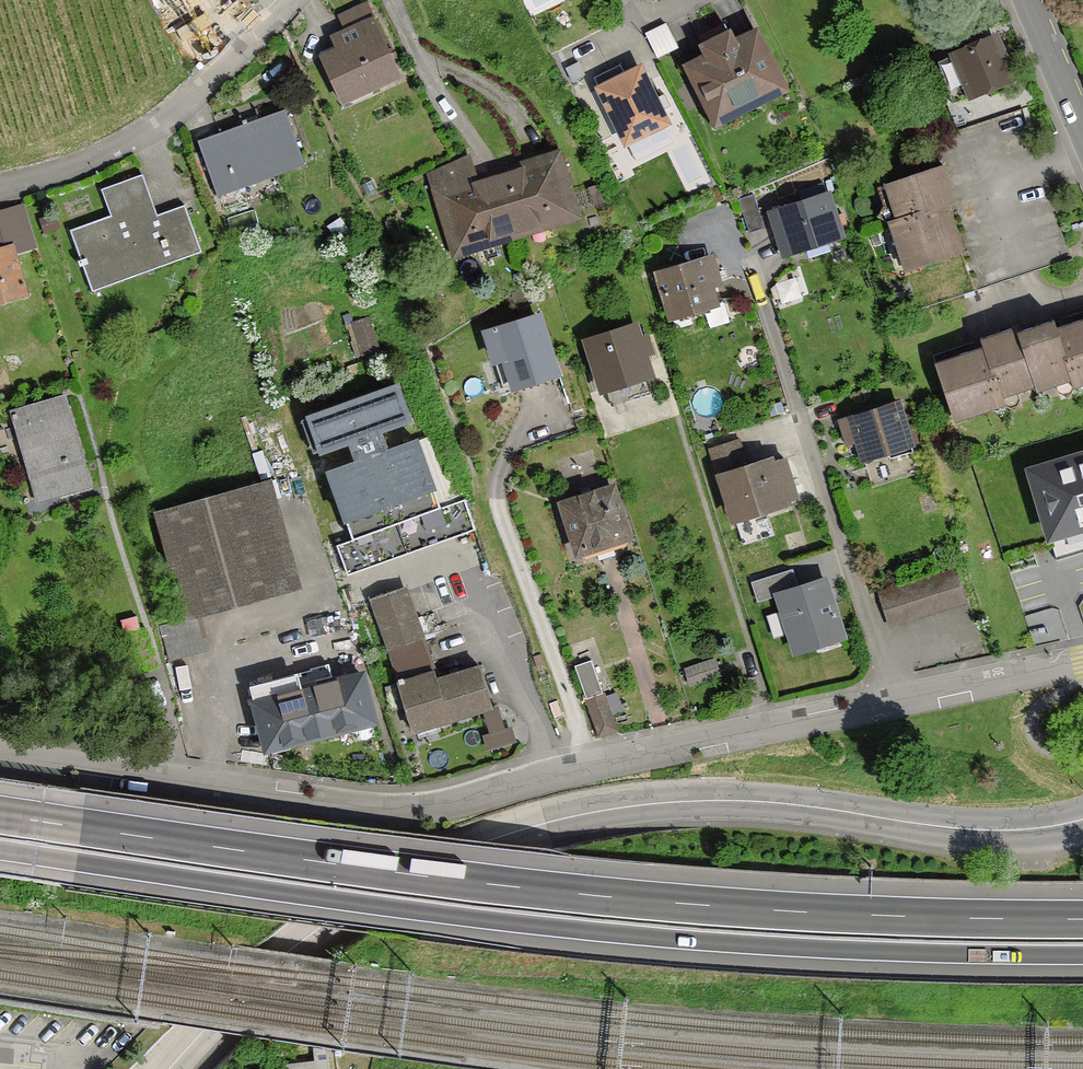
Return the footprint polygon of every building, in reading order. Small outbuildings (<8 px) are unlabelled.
[(339,112),(405,82),(370,5),(319,29),(324,40),(309,46),(339,112)] [(710,134),(785,96),(752,32),(730,43),(724,31),(690,48),(696,60),(677,70),(710,134)] [(1012,89),(994,40),(933,62),(951,110),(1012,89)] [(618,153),(665,129),(634,68),(587,92),(618,153)] [(212,199),(299,168),(280,115),(193,146),(212,199)] [(446,262),(579,223),(558,151),(513,164),(516,173),(472,186),(465,164),(420,177),(446,262)] [(873,192),(883,224),(946,203),(936,171),(873,192)] [(86,295),(193,258),(176,209),(156,216),(143,179),(96,195),(105,222),(65,235),(86,295)] [(823,195),(768,212),(783,260),(838,243),(823,195)] [(901,277),(964,257),(946,203),(883,224),(901,277)] [(6,241),(0,243),(0,310),(23,303),(6,241)] [(705,257),(646,275),(663,328),(721,310),(705,257)] [(500,397),(554,380),(533,316),(480,333),(500,397)] [(1082,386),(1082,325),(1053,334),(1069,384),(1071,390),(1082,386)] [(592,398),(649,380),(632,326),(575,344),(592,398)] [(1025,398),(1069,384),(1053,334),(1051,329),(1008,342),(1024,393),(1025,398)] [(992,403),(1024,393),(1008,342),(1006,337),(974,347),(977,354),(992,403)] [(992,403),(977,354),(929,370),(948,430),(996,414),(992,403)] [(397,376),(307,408),(320,449),(349,439),(355,453),(326,463),(352,537),(337,542),(348,576),(476,530),(465,500),(442,507),(417,432),(388,442),(381,427),(415,416),(397,376)] [(88,492),(63,398),(6,413),(32,507),(88,492)] [(894,402),(838,422),(854,468),(911,448),(894,402)] [(1031,462),(1050,530),(1082,520),(1082,447),(1031,462)] [(771,461),(711,480),(728,532),(788,513),(771,461)] [(296,590),(270,482),(153,510),(180,619),(296,590)] [(566,561),(631,541),(613,485),(548,506),(566,561)] [(891,628),(966,604),(955,571),(880,595),(891,628)] [(843,645),(823,581),(770,597),(789,661),(843,645)] [(370,597),(387,647),(427,637),(408,583),(370,597)] [(691,690),(724,680),(718,660),(685,670),(691,690)] [(606,695),(597,663),(574,670),(585,702),(606,695)] [(412,737),(496,714),(482,665),(398,688),(412,737)] [(260,759),(372,730),(358,676),(246,706),(260,759)] [(606,695),(585,702),(596,738),(618,731),(606,695)] [(275,1044),(279,1068),(323,1068),(335,1067),(331,1051),(318,1049),(288,1054),(286,1043),(275,1044)]
